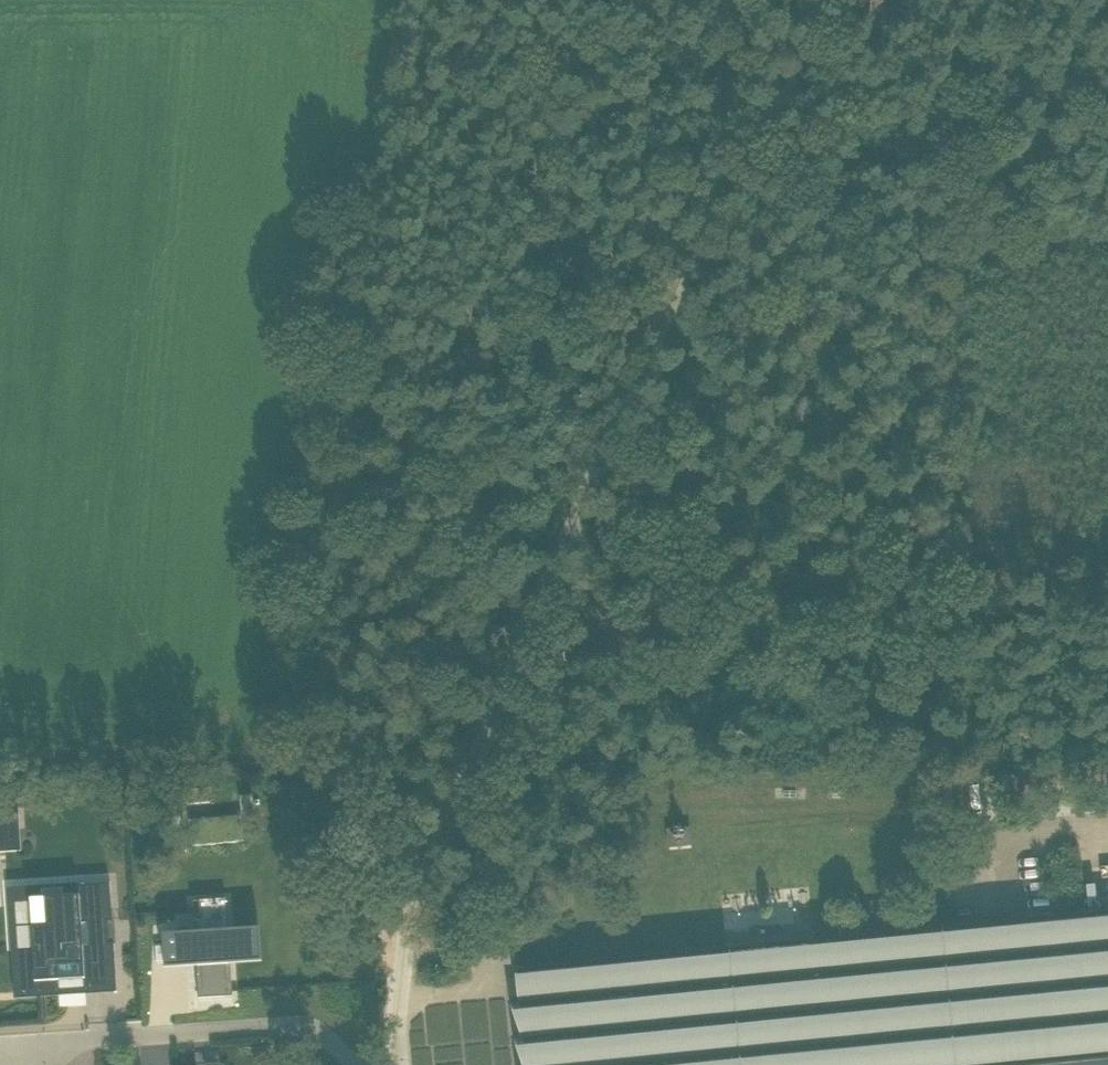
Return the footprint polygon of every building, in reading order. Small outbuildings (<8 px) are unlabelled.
[(0,814),(0,847),(16,846),(15,829),(14,815),(14,813),(0,814)] [(34,949),(19,950),(22,991),(37,990),(60,989),(59,980),(83,979),(84,987),(114,985),(115,992),(117,992),(114,944),(109,944),(107,922),(112,921),(110,882),(108,882),(108,884),(88,885),(79,885),(79,886),(75,886),(75,896),(30,899),(34,949)] [(194,932),(162,934),(164,969),(196,967),(198,998),(224,997),(224,992),(230,991),(230,994),(232,996),(233,996),(230,964),(262,962),(260,928),(228,930),(226,898),(192,901),(194,932)] [(516,1064),(1107,1064),(1107,914),(515,968),(518,1002),(509,1003),(516,1064)]
